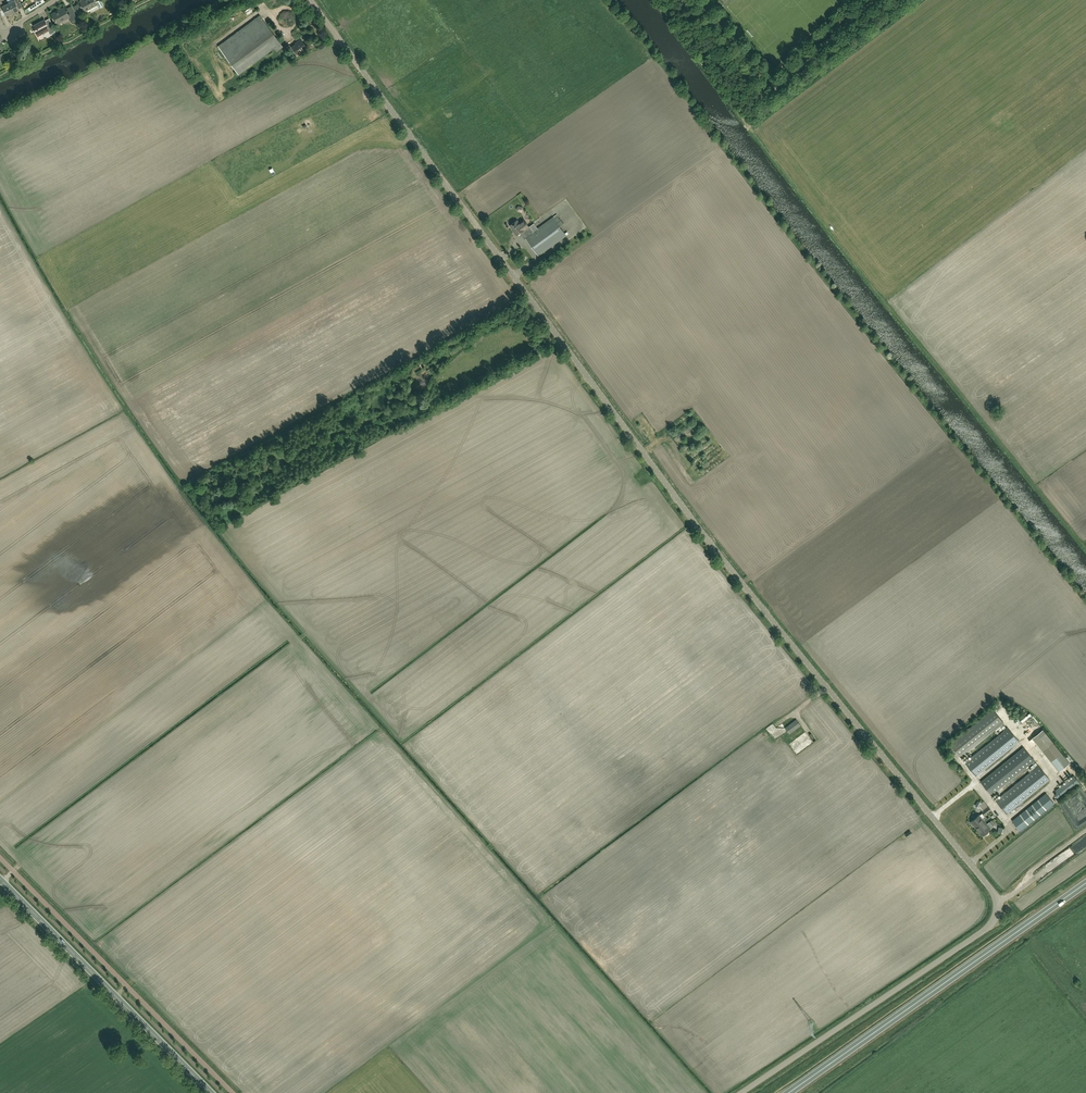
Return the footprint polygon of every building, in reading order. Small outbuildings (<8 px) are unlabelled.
[(9,3),(3,6),(1,0),(0,0),(0,10),(0,11),(4,9),(6,15),(13,12),(9,3)] [(7,0),(8,3),(9,3),(13,12),(19,9),(16,3),(19,2),(18,0),(7,0)] [(77,11),(80,17),(88,13),(87,11),(89,9),(97,5),(98,5),(100,7),(101,8),(103,7),(104,6),(104,4),(102,2),(102,1),(101,0),(99,0),(96,2),(96,1),(95,0),(82,0),(80,1),(82,5),(83,8),(77,11)] [(36,3),(28,8),(30,11),(34,8),(38,6),(36,3)] [(71,22),(77,18),(74,11),(68,14),(65,7),(52,14),(57,24),(69,17),(71,22)] [(277,51),(283,46),(260,15),(218,46),(238,74),(274,47),(277,51)] [(38,36),(48,31),(50,34),(55,31),(51,24),(47,26),(46,24),(47,23),(45,19),(33,25),(36,30),(35,31),(38,36)] [(301,39),(297,42),(298,43),(292,47),(296,54),(303,49),(304,51),(311,46),(307,41),(304,43),(301,39)] [(524,219),(519,223),(517,220),(510,225),(515,231),(514,231),(517,235),(520,233),(522,235),(523,234),(538,255),(566,235),(553,217),(532,233),(528,228),(529,227),(524,219)] [(950,754),(955,750),(961,757),(1004,723),(993,709),(950,744),(945,748),(950,754)] [(790,734),(801,725),(796,719),(785,728),(790,734)] [(976,776),(1019,741),(1008,728),(965,762),(976,776)] [(1042,729),(1032,738),(1059,771),(1070,763),(1042,729)] [(992,795),(1035,761),(1024,747),(981,782),(992,795)] [(1007,814),(1050,779),(1039,766),(996,800),(1007,814)] [(1079,782),(1073,775),(1055,790),(1057,793),(1054,795),(1058,800),(1079,782)] [(1020,830),(1054,803),(1046,793),(1012,821),(1020,830)] [(973,825),(976,828),(985,822),(984,821),(987,818),(984,815),(991,810),(986,803),(981,808),(983,811),(982,812),(983,813),(980,815),(979,815),(971,821),(971,822),(971,823),(973,825)] [(985,822),(976,828),(982,835),(985,833),(985,834),(986,835),(987,834),(988,834),(989,833),(988,832),(988,831),(990,829),(990,828),(995,824),(992,820),(987,824),(985,822)]
